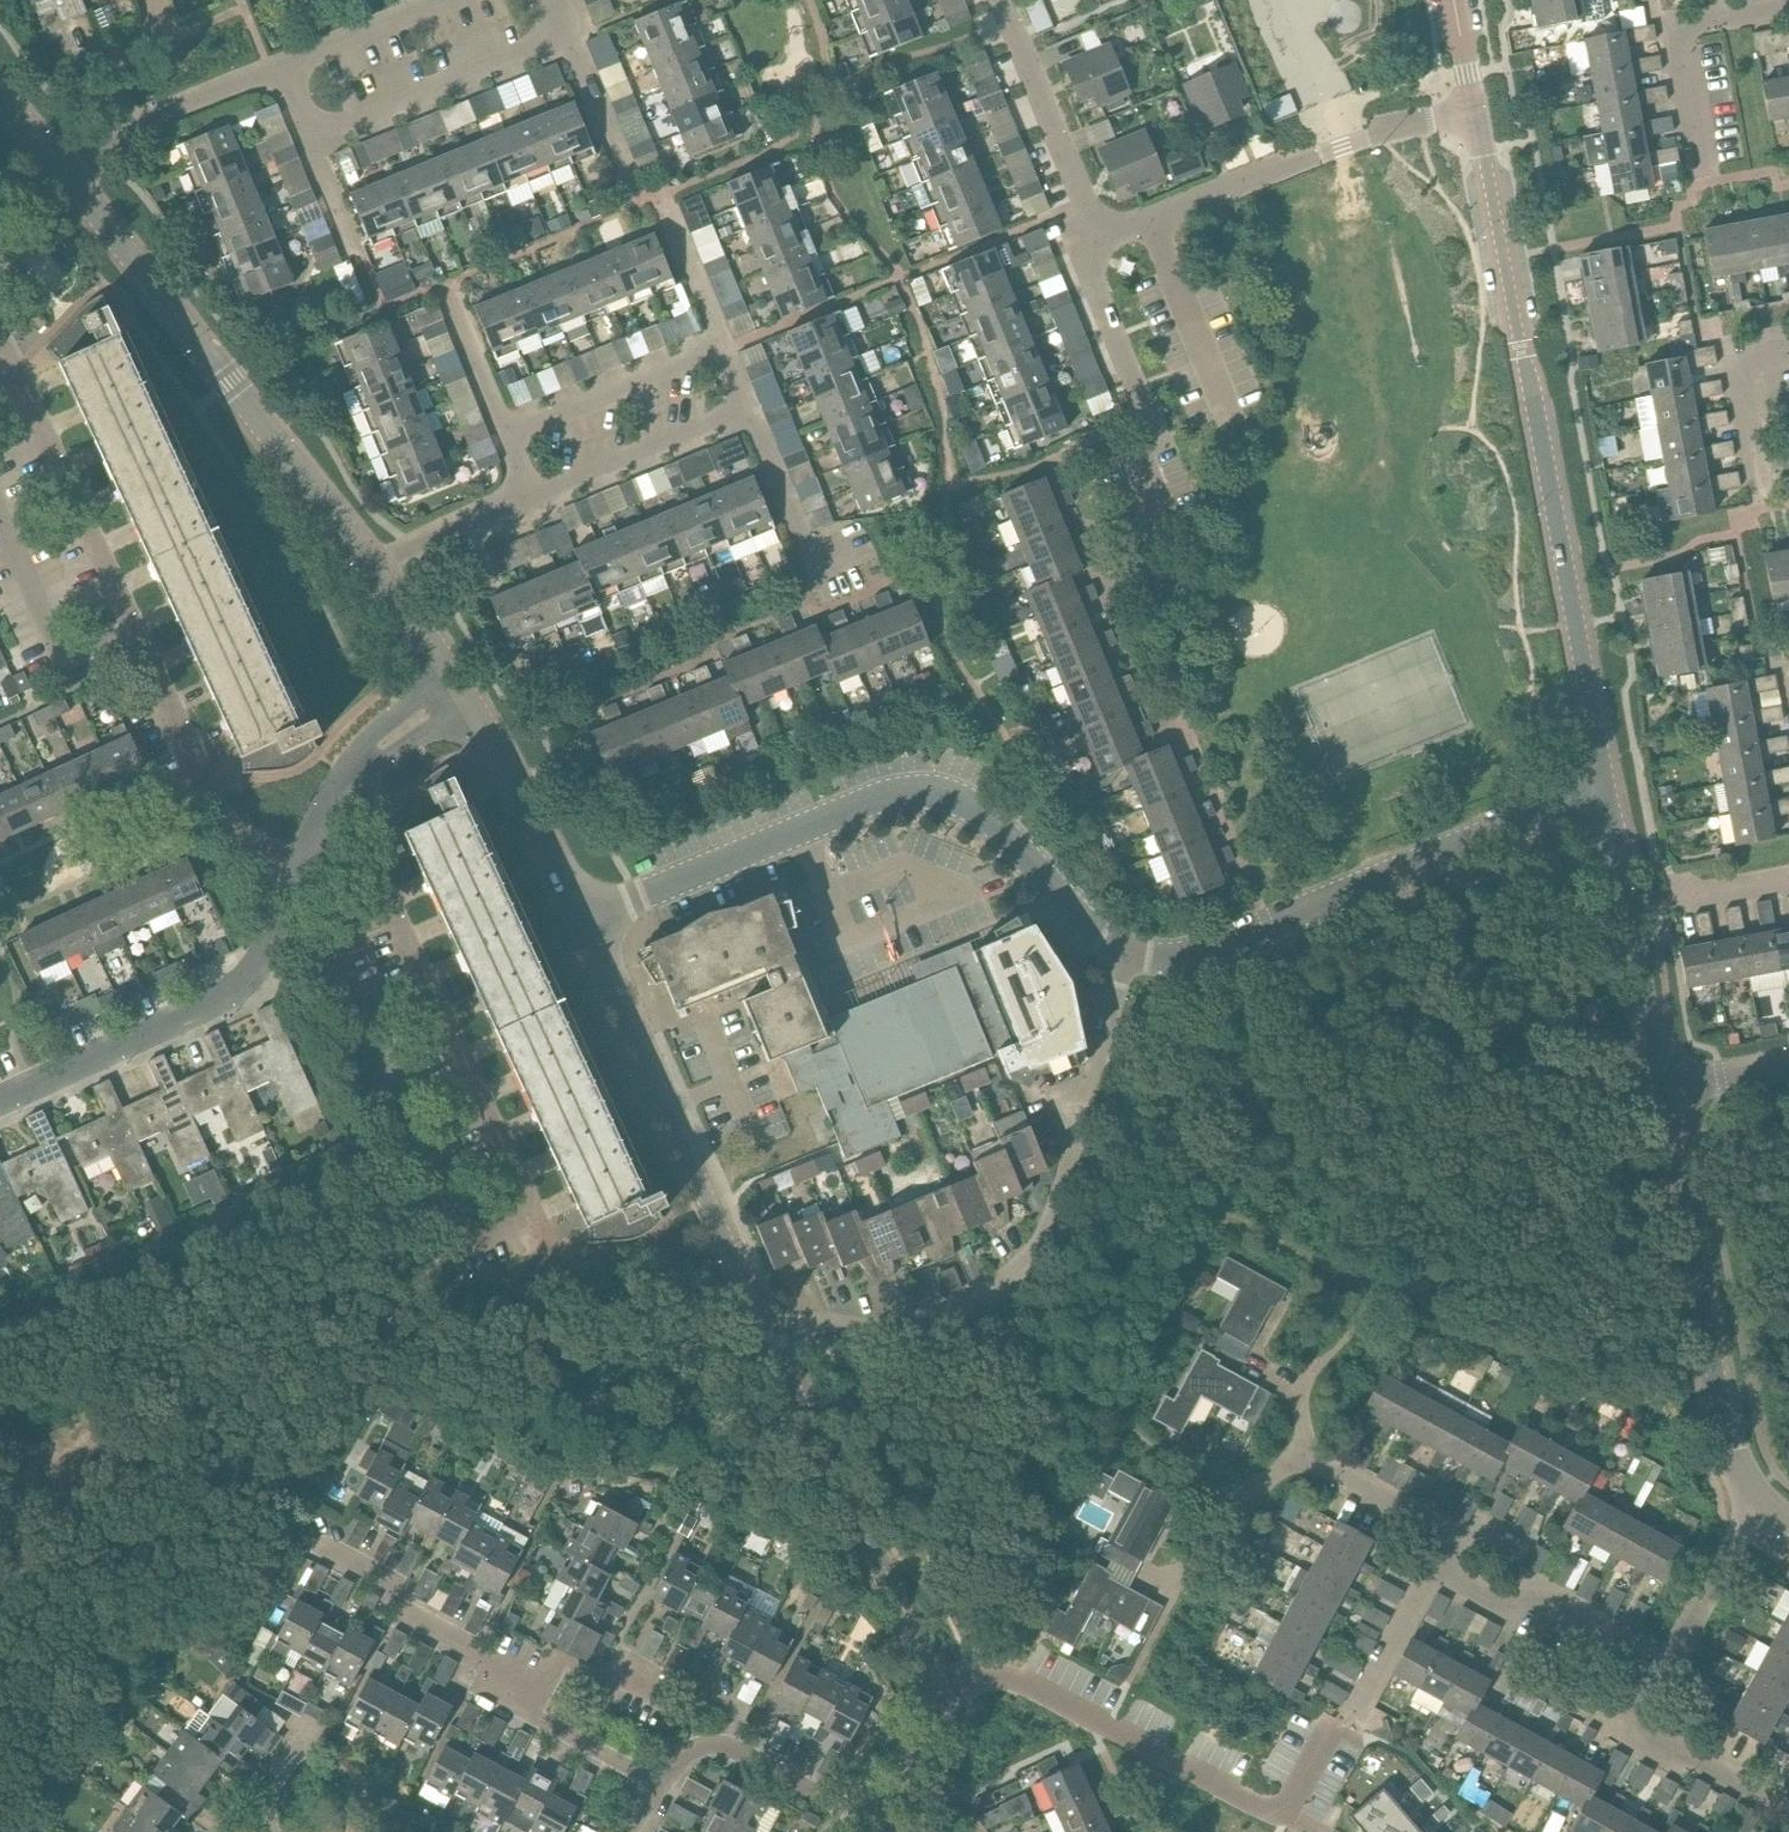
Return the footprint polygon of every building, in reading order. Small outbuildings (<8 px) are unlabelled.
[(88,12),(83,0),(33,0),(40,16),(57,9),(63,22),(88,12)] [(644,45),(697,24),(687,0),(635,22),(644,45)] [(882,0),(847,0),(852,12),(882,0)] [(914,13),(908,0),(882,0),(852,12),(861,35),(914,13)] [(1025,6),(1032,23),(1032,24),(1036,33),(1036,34),(1054,26),(1043,0),(1039,0),(1025,6)] [(1533,3),(1537,27),(1585,18),(1585,23),(1604,19),(1601,0),(1548,0),(1533,3)] [(1633,9),(1631,0),(1618,0),(1620,12),(1633,9)] [(950,27),(972,18),(968,9),(946,18),(950,27)] [(870,58),(923,36),(914,13),(861,35),(870,58)] [(653,67),(706,46),(697,24),(644,45),(653,67)] [(1626,45),(1657,39),(1654,25),(1623,30),(1624,33),(1585,40),(1591,71),(1630,64),(1629,61),(1626,45)] [(1774,50),(1787,47),(1784,32),(1771,35),(1774,50)] [(662,89),(715,68),(706,46),(653,67),(662,89)] [(604,54),(610,67),(621,62),(615,49),(604,54)] [(1122,94),(1123,94),(1128,92),(1115,60),(1110,61),(1105,49),(1068,64),(1082,98),(1096,92),(1100,103),(1106,101),(1122,94)] [(967,69),(989,60),(985,51),(963,60),(967,69)] [(599,71),(610,67),(604,54),(593,58),(599,71)] [(1663,70),(1660,56),(1660,55),(1629,61),(1630,64),(1591,71),(1597,102),(1636,95),(1635,92),(1632,76),(1663,70)] [(672,112),(724,90),(715,68),(662,89),(672,112)] [(534,85),(547,80),(542,69),(529,74),(534,85)] [(1244,95),(1234,73),(1232,69),(1213,77),(1213,75),(1201,80),(1204,86),(1190,91),(1205,127),(1239,113),(1234,99),(1244,95)] [(894,117),(947,95),(938,72),(885,93),(894,117)] [(1762,83),(1770,121),(1788,117),(1788,123),(1788,78),(1762,83)] [(547,80),(534,85),(538,96),(551,91),(547,80)] [(1668,100),(1666,86),(1635,92),(1636,95),(1597,102),(1603,133),(1641,126),(1641,122),(1638,106),(1668,100)] [(489,103),(502,98),(497,87),(484,93),(489,103)] [(681,134),(734,112),(724,90),(672,112),(681,134)] [(996,108),(1007,104),(1002,91),(991,95),(996,108)] [(1288,94),(1261,105),(1269,124),(1298,112),(1290,93),(1288,94)] [(623,98),(628,111),(639,107),(634,94),(623,98)] [(1122,94),(1106,101),(1111,112),(1126,106),(1122,94)] [(903,139),(956,117),(947,95),(894,117),(903,139)] [(985,112),(996,108),(991,95),(980,100),(985,112)] [(502,98),(489,103),(494,114),(507,109),(502,98)] [(617,116),(628,111),(623,98),(612,103),(617,116)] [(538,99),(501,113),(506,126),(543,112),(538,99)] [(978,99),(965,104),(968,112),(981,107),(978,99)] [(573,164),(597,155),(575,102),(552,111),(573,164)] [(260,122),(282,113),(278,104),(256,113),(260,122)] [(445,122),(458,116),(453,105),(440,111),(445,122)] [(551,173),(573,164),(552,111),(529,120),(551,173)] [(734,112),(681,134),(690,157),(743,136),(734,112)] [(458,116),(445,122),(449,133),(462,127),(458,116)] [(913,161),(965,139),(956,117),(903,139),(913,161)] [(1674,131),(1672,117),(1641,122),(1641,126),(1603,133),(1609,163),(1647,156),(1647,153),(1644,137),(1674,131)] [(529,182),(551,173),(529,120),(507,129),(529,182)] [(400,140),(413,135),(409,124),(396,129),(400,140)] [(187,170),(240,148),(230,125),(177,147),(187,170)] [(507,191),(529,182),(507,129),(485,138),(507,191)] [(413,135),(400,140),(405,151),(418,146),(413,135)] [(1014,153),(1025,148),(1020,135),(1009,140),(1014,153)] [(1162,178),(1154,159),(1156,158),(1151,146),(1146,148),(1140,135),(1103,150),(1117,184),(1131,178),(1135,189),(1162,178)] [(485,200),(507,191),(485,138),(463,148),(485,200)] [(641,143),(646,155),(657,151),(652,138),(641,143)] [(922,183),(975,161),(965,139),(913,161),(922,183)] [(1003,157),(1014,153),(1009,140),(998,144),(1003,157)] [(356,158),(369,153),(364,142),(351,147),(356,158)] [(635,160),(646,155),(641,143),(630,147),(635,160)] [(1218,143),(1207,148),(1212,162),(1223,157),(1218,143)] [(289,162),(300,157),(294,144),(283,149),(289,162)] [(1175,179),(1203,168),(1195,147),(1167,158),(1175,179)] [(1680,162),(1677,148),(1677,147),(1647,153),(1647,156),(1609,163),(1614,195),(1653,187),(1649,167),(1680,162)] [(196,192),(249,171),(240,148),(187,170),(196,192)] [(462,210),(485,200),(463,148),(441,157),(462,210)] [(278,166),(289,162),(283,149),(272,153),(278,166)] [(369,153),(356,158),(361,169),(374,164),(369,153)] [(440,219),(462,210),(441,157),(419,166),(440,219)] [(931,205),(984,184),(975,161),(922,183),(931,205)] [(737,207),(789,185),(780,162),(727,183),(737,207)] [(418,228),(440,219),(419,166),(396,175),(418,228)] [(205,214),(258,193),(249,171),(196,192),(205,214)] [(396,237),(418,228),(396,175),(374,184),(396,237)] [(1032,197),(1043,192),(1038,180),(1027,184),(1032,197)] [(161,184),(150,189),(156,202),(167,197),(161,184)] [(372,246),(396,237),(374,184),(351,194),(372,246)] [(940,227),(993,206),(984,184),(931,205),(940,227)] [(1021,201),(1032,197),(1027,184),(1016,189),(1021,201)] [(746,229),(798,207),(789,185),(737,207),(746,229)] [(307,206),(318,202),(313,189),(302,193),(307,206)] [(214,236),(267,215),(258,193),(205,214),(214,236)] [(296,211),(307,206),(302,193),(291,198),(296,211)] [(993,206),(940,227),(950,251),(1003,229),(993,206)] [(755,251),(808,230),(798,207),(746,229),(755,251)] [(697,216),(702,229),(713,224),(708,211),(697,216)] [(223,259),(276,237),(267,215),(214,236),(223,259)] [(1775,217),(1786,274),(1788,273),(1788,215),(1775,217)] [(568,216),(550,224),(554,233),(572,226),(568,216)] [(691,233),(702,229),(697,216),(686,220),(691,233)] [(539,217),(526,223),(532,239),(546,233),(539,217)] [(1779,275),(1786,274),(1775,217),(1752,222),(1761,269),(1777,266),(1779,275)] [(1745,272),(1761,269),(1752,222),(1728,226),(1739,283),(1747,281),(1745,272)] [(730,226),(719,231),(722,239),(734,234),(730,226)] [(1732,284),(1739,283),(1728,226),(1704,231),(1713,278),(1730,275),(1732,284)] [(764,273),(817,252),(808,230),(755,251),(764,273)] [(325,251),(336,246),(331,233),(320,238),(325,251)] [(653,296),(676,286),(655,233),(631,243),(653,296)] [(232,281),(285,259),(276,237),(223,259),(232,281)] [(314,255),(325,251),(320,238),(309,242),(314,255)] [(1666,255),(1679,253),(1676,238),(1663,241),(1666,255)] [(631,305),(653,296),(631,243),(609,252),(631,305)] [(942,270),(951,293),(1004,272),(1030,261),(1028,254),(1015,260),(1008,243),(942,270)] [(1044,263),(1055,258),(1050,245),(1039,250),(1044,263)] [(1585,280),(1641,270),(1640,262),(1631,264),(1628,247),(1580,256),(1585,280)] [(1033,267),(1044,263),(1039,250),(1028,254),(1030,261),(1033,267)] [(609,314),(631,305),(609,252),(587,261),(609,314)] [(773,295),(826,274),(817,252),(764,273),(773,295)] [(731,268),(728,262),(726,255),(715,260),(720,273),(731,268)] [(731,268),(740,264),(738,258),(728,262),(731,268)] [(285,259),(232,281),(242,304),(295,283),(285,259)] [(709,277),(720,273),(715,260),(704,264),(709,277)] [(586,323),(609,314),(587,261),(565,270),(586,323)] [(441,267),(435,270),(437,274),(438,278),(444,276),(441,267)] [(564,332),(586,323),(565,270),(543,279),(564,332)] [(1589,304),(1636,295),(1634,280),(1643,278),(1641,270),(1585,280),(1589,304)] [(960,315),(1013,294),(1004,272),(951,293),(960,315)] [(1672,289),(1685,286),(1682,272),(1669,274),(1672,289)] [(783,319),(835,297),(826,274),(773,295),(783,319)] [(542,341),(564,332),(543,279),(520,288),(542,341)] [(399,286),(385,292),(389,301),(403,295),(399,286)] [(1674,303),(1688,301),(1685,286),(1672,289),(1674,303)] [(520,350),(542,341),(520,288),(498,297),(520,350)] [(1062,307),(1073,303),(1068,290),(1057,294),(1062,307)] [(152,562),(205,535),(115,340),(123,337),(117,324),(119,323),(121,321),(124,319),(125,316),(127,312),(127,304),(123,299),(118,294),(111,293),(103,294),(91,302),(79,311),(51,341),(65,354),(68,360),(60,363),(152,562)] [(969,337),(1022,316),(1013,294),(960,315),(969,337)] [(1051,311),(1062,307),(1057,294),(1046,299),(1051,311)] [(1594,327),(1650,317),(1649,309),(1639,311),(1636,295),(1589,304),(1594,327)] [(496,360),(520,350),(498,297),(475,307),(496,360)] [(1747,327),(1754,325),(1749,299),(1742,301),(1747,327)] [(749,313),(747,306),(744,300),(733,304),(738,317),(749,313)] [(747,306),(749,313),(762,307),(759,301),(747,306)] [(1740,328),(1747,327),(1742,301),(1735,302),(1740,328)] [(727,322),(738,317),(733,304),(722,309),(727,322)] [(666,346),(702,332),(692,310),(670,319),(675,330),(662,335),(666,346)] [(414,311),(395,319),(397,327),(410,321),(412,325),(419,322),(414,311)] [(797,356),(850,334),(841,311),(788,332),(797,356)] [(978,360),(1031,338),(1022,316),(969,337),(978,360)] [(1594,327),(1598,352),(1645,343),(1642,326),(1652,324),(1650,317),(1594,327)] [(438,337),(449,332),(444,319),(433,324),(438,337)] [(657,324),(662,335),(675,330),(670,319),(657,324)] [(1680,336),(1694,334),(1691,320),(1678,322),(1680,336)] [(345,367),(398,345),(388,322),(336,344),(345,367)] [(427,341),(438,337),(433,324),(422,328),(427,341)] [(807,378),(859,356),(850,334),(797,356),(807,378)] [(1080,351),(1091,347),(1086,334),(1075,339),(1080,351)] [(1683,350),(1696,347),(1694,334),(1680,336),(1683,350)] [(617,354),(630,348),(626,337),(613,343),(617,354)] [(987,382),(1040,360),(1031,338),(978,360),(987,382)] [(1069,356),(1080,351),(1075,339),(1054,347),(1057,353),(1066,349),(1069,356)] [(354,389),(407,368),(398,345),(345,367),(354,389)] [(1687,369),(1718,364),(1714,346),(1683,352),(1684,357),(1646,365),(1652,396),(1690,389),(1690,386),(1687,369)] [(622,364),(635,359),(630,348),(617,354),(622,364)] [(573,372),(586,366),(581,355),(568,361),(573,372)] [(816,400),(868,378),(859,356),(807,378),(816,400)] [(758,364),(763,377),(774,373),(769,360),(758,364)] [(996,404),(1049,382),(1040,360),(987,382),(996,404)] [(456,381),(467,377),(462,364),(451,368),(456,381)] [(752,382),(763,377),(758,364),(747,369),(752,382)] [(578,383),(591,377),(586,366),(573,372),(578,383)] [(363,411),(416,390),(407,368),(354,389),(363,411)] [(445,386),(456,381),(451,368),(439,372),(445,386)] [(514,370),(499,376),(504,387),(507,386),(518,381),(514,370)] [(529,390),(542,385),(537,374),(524,379),(529,390)] [(825,422),(878,401),(868,378),(816,400),(825,422)] [(1098,396),(1109,391),(1104,378),(1093,383),(1098,396)] [(1693,400),(1723,394),(1721,380),(1690,386),(1690,389),(1652,396),(1658,427),(1696,419),(1696,416),(1693,400)] [(1006,426),(1058,405),(1049,382),(996,404),(1006,426)] [(1087,400),(1098,396),(1093,383),(1082,387),(1087,400)] [(533,401),(546,396),(542,385),(529,390),(533,401)] [(372,434),(425,412),(416,390),(363,411),(372,434)] [(834,444),(887,423),(878,401),(825,422),(834,444)] [(776,409),(781,422),(792,417),(787,404),(776,409)] [(1006,426),(1015,450),(1068,428),(1058,405),(1006,426)] [(474,425),(485,421),(480,408),(469,413),(474,425)] [(770,426),(781,422),(776,409),(765,413),(770,426)] [(1729,425),(1727,411),(1727,410),(1696,416),(1696,419),(1658,427),(1663,457),(1702,450),(1702,447),(1699,431),(1729,425)] [(381,456),(434,434),(425,412),(372,434),(381,456)] [(463,430),(474,425),(469,413),(458,417),(463,430)] [(843,466),(896,445),(887,423),(834,444),(843,466)] [(390,478),(443,456),(434,434),(381,456),(390,478)] [(1735,455),(1732,442),(1732,441),(1702,447),(1702,450),(1663,457),(1669,488),(1708,481),(1707,477),(1704,461),(1735,455)] [(713,460),(725,454),(721,443),(708,449),(713,460)] [(852,489),(905,467),(896,445),(843,466),(852,489)] [(805,449),(794,453),(799,466),(810,461),(805,449)] [(479,470),(501,461),(497,452),(476,461),(479,470)] [(788,470),(799,466),(794,453),(783,458),(788,470)] [(725,454),(713,460),(717,471),(730,465),(725,454)] [(443,456),(390,478),(399,502),(452,480),(443,456)] [(983,459),(969,464),(971,471),(972,473),(981,469),(986,467),(983,459)] [(668,478),(681,473),(677,462),(664,467),(668,478)] [(852,489),(862,512),(914,490),(905,467),(852,489)] [(1656,490),(1662,522),(1714,512),(1710,492),(1741,486),(1738,472),(1707,477),(1708,481),(1669,488),(1656,490)] [(681,473),(668,478),(673,489),(686,484),(681,473)] [(753,538),(776,529),(754,476),(731,485),(753,538)] [(1055,502),(1052,494),(1045,478),(1001,496),(1011,520),(1055,502)] [(624,496),(637,491),(632,480),(619,485),(624,496)] [(730,547),(753,538),(731,485),(709,495),(730,547)] [(1075,502),(1071,494),(1069,488),(1060,491),(1063,499),(1066,506),(1075,502)] [(637,491),(624,496),(628,507),(642,502),(637,491)] [(1066,506),(1063,499),(1060,491),(1052,494),(1055,502),(1011,520),(1020,542),(1064,524),(1058,509),(1066,506)] [(812,497),(817,510),(828,506),(823,493),(812,497)] [(708,556),(730,547),(709,495),(686,504),(708,556)] [(806,515),(817,510),(812,497),(801,502),(806,515)] [(580,514),(593,509),(588,498),(575,504),(580,514)] [(686,566),(708,556),(686,504),(664,513),(686,566)] [(593,509),(580,514),(584,525),(597,520),(593,509)] [(664,575),(686,566),(664,513),(642,522),(664,575)] [(642,584),(664,575),(642,522),(620,531),(642,584)] [(1073,547),(1070,540),(1064,524),(1020,542),(1030,565),(1073,547)] [(540,544),(553,539),(549,528),(536,533),(540,544)] [(620,593),(642,584),(620,531),(598,540),(620,593)] [(1093,547),(1090,539),(1087,533),(1079,536),(1082,544),(1085,551),(1093,547)] [(295,730),(205,535),(152,562),(243,758),(250,754),(252,760),(254,772),(279,771),(287,769),(295,767),(302,763),(309,758),(314,754),(319,747),(318,746),(315,739),(323,736),(316,721),(295,730)] [(1085,551),(1082,544),(1079,536),(1070,540),(1073,547),(1030,565),(1039,587),(1070,576),(1083,570),(1076,554),(1085,551)] [(553,539),(540,544),(545,555),(558,550),(553,539)] [(597,602),(598,602),(620,593),(598,540),(575,550),(579,561),(580,561),(597,602)] [(496,562),(509,557),(504,546),(491,551),(496,562)] [(1765,555),(1774,602),(1788,600),(1788,551),(1765,555)] [(509,557),(496,562),(500,573),(513,568),(509,557)] [(475,558),(463,563),(468,574),(480,569),(475,558)] [(603,613),(598,602),(597,602),(580,561),(579,561),(580,561),(559,570),(584,631),(588,629),(585,621),(603,613)] [(1726,580),(1740,578),(1737,563),(1724,565),(1726,580)] [(579,633),(584,631),(559,570),(536,579),(558,632),(575,625),(579,633)] [(1646,606),(1702,595),(1701,587),(1692,589),(1688,572),(1641,581),(1646,606)] [(1079,598),(1076,591),(1070,576),(1039,587),(1026,592),(1035,616),(1079,598)] [(536,641),(558,632),(536,579),(514,588),(536,641)] [(642,584),(620,593),(626,608),(648,599),(647,597),(642,584)] [(1099,598),(1096,590),(1093,584),(1085,587),(1088,594),(1091,601),(1099,598)] [(1091,601),(1088,594),(1085,587),(1076,591),(1079,598),(1035,616),(1045,638),(1089,620),(1082,605),(1091,601)] [(512,651),(536,641),(514,588),(491,598),(512,651)] [(878,605),(892,599),(888,591),(874,597),(878,605)] [(1650,629),(1697,620),(1694,605),(1704,603),(1702,595),(1646,606),(1650,629)] [(1732,614),(1746,611),(1743,596),(1730,599),(1732,614)] [(912,601),(896,608),(892,599),(878,605),(881,614),(888,611),(906,655),(930,645),(912,601)] [(832,624),(847,618),(843,609),(829,615),(832,624)] [(883,664),(906,655),(888,611),(881,614),(866,620),(883,664)] [(1735,628),(1749,625),(1746,611),(1732,614),(1735,628)] [(782,630),(796,624),(792,615),(778,621),(782,630)] [(866,620),(850,626),(847,618),(832,624),(836,632),(843,629),(861,673),(883,664),(866,620)] [(1098,643),(1095,636),(1089,620),(1045,638),(1054,661),(1098,643)] [(1700,636),(1697,620),(1650,629),(1654,653),(1711,642),(1710,634),(1700,636)] [(816,626),(799,632),(796,624),(782,630),(785,638),(792,635),(810,679),(832,670),(821,638),(816,626)] [(838,683),(861,673),(843,629),(836,632),(821,638),(832,670),(838,683)] [(1118,643),(1115,636),(1112,629),(1103,632),(1106,640),(1109,647),(1118,643)] [(627,630),(614,636),(619,648),(632,642),(627,630)] [(1109,647),(1106,640),(1103,632),(1095,636),(1098,643),(1054,661),(1063,684),(1107,666),(1101,650),(1109,647)] [(736,648),(751,642),(747,634),(733,640),(736,648)] [(788,688),(810,679),(792,635),(785,638),(770,644),(788,688)] [(770,644),(754,651),(751,642),(736,648),(740,657),(747,653),(765,697),(788,688),(770,644)] [(1654,653),(1655,653),(1659,677),(1706,668),(1703,651),(1712,649),(1711,642),(1654,653)] [(1741,661),(1755,659),(1752,644),(1739,647),(1741,661)] [(743,707),(765,697),(747,653),(740,657),(724,663),(729,676),(743,707)] [(1762,662),(1747,664),(1749,677),(1764,674),(1762,662)] [(696,680),(710,674),(707,665),(693,671),(696,680)] [(1116,688),(1113,681),(1107,666),(1063,684),(1073,706),(1116,688)] [(13,677),(21,693),(32,688),(25,672),(13,677)] [(929,672),(918,677),(921,685),(932,681),(929,672)] [(729,676),(714,682),(710,674),(696,680),(700,688),(706,685),(724,729),(748,720),(743,707),(729,676)] [(1136,688),(1133,681),(1130,674),(1122,678),(1125,685),(1128,692),(1136,688)] [(1748,694),(1778,689),(1776,674),(1745,680),(1745,683),(1707,690),(1713,721),(1751,714),(1751,711),(1748,694)] [(9,699),(21,693),(13,677),(1,683),(9,699)] [(1128,692),(1125,685),(1122,678),(1113,681),(1116,688),(1073,706),(1082,729),(1126,711),(1119,695),(1128,692)] [(94,700),(110,692),(105,680),(88,688),(94,700)] [(651,698),(665,692),(662,684),(647,690),(651,698)] [(702,738),(724,729),(706,685),(700,688),(684,695),(702,738)] [(684,695),(669,701),(665,692),(651,698),(654,707),(661,704),(679,748),(702,738),(684,695)] [(49,706),(54,718),(71,711),(66,699),(49,706)] [(606,717),(620,711),(617,702),(602,708),(606,717)] [(657,757),(679,748),(661,704),(654,707),(639,713),(657,757)] [(1784,719),(1782,706),(1781,705),(1751,711),(1751,714),(1713,721),(1718,752),(1757,745),(1757,741),(1753,725),(1784,719)] [(39,726),(54,718),(49,706),(33,714),(39,726)] [(639,713),(623,720),(620,711),(606,717),(609,725),(616,722),(634,766),(657,757),(639,713)] [(1135,733),(1132,726),(1126,712),(1126,711),(1082,729),(1091,752),(1135,733)] [(1155,734),(1152,727),(1149,719),(1140,723),(1143,730),(1146,737),(1155,734)] [(611,776),(634,766),(616,722),(609,725),(593,732),(611,776)] [(120,785),(148,772),(125,723),(112,729),(118,741),(102,748),(120,785)] [(1146,737),(1143,730),(1140,723),(1132,726),(1135,733),(1091,752),(1101,775),(1125,765),(1144,755),(1138,741),(1146,737)] [(16,736),(11,724),(0,729),(0,743),(16,736)] [(1787,736),(1757,741),(1757,745),(1718,752),(1724,782),(1763,775),(1762,772),(1759,756),(1788,750),(1788,745),(1787,736)] [(1178,769),(1175,762),(1168,746),(1144,755),(1125,765),(1134,787),(1178,769)] [(92,798),(120,785),(102,748),(75,761),(92,798)] [(744,778),(767,769),(762,756),(761,752),(737,762),(744,778)] [(1198,769),(1195,762),(1192,755),(1184,758),(1186,765),(1189,773),(1198,769)] [(1189,773),(1186,765),(1184,758),(1175,762),(1178,769),(1134,787),(1143,810),(1187,792),(1181,776),(1189,773)] [(65,810),(92,798),(75,761),(47,774),(65,810)] [(551,1005),(460,810),(468,807),(462,794),(467,791),(470,787),(472,781),(472,775),(471,772),(467,767),(462,764),(456,763),(449,764),(437,770),(436,771),(427,779),(396,810),(410,824),(413,830),(405,833),(497,1030),(551,1005)] [(1762,772),(1763,775),(1724,782),(1730,813),(1769,806),(1768,802),(1765,786),(1788,782),(1788,767),(1762,772)] [(723,789),(722,786),(715,768),(691,777),(698,795),(699,798),(723,789)] [(37,823),(65,810),(47,774),(20,786),(37,823)] [(37,823),(20,786),(0,796),(0,815),(10,836),(37,823)] [(1671,786),(1661,788),(1662,795),(1672,793),(1671,786)] [(1196,814),(1194,807),(1187,792),(1143,810),(1153,832),(1196,814)] [(1768,802),(1769,806),(1730,813),(1736,844),(1775,837),(1771,817),(1788,813),(1788,799),(1768,802)] [(1216,814),(1213,807),(1211,800),(1202,803),(1205,811),(1208,818),(1216,814)] [(1208,818),(1205,811),(1202,803),(1194,807),(1196,814),(1153,832),(1162,855),(1206,837),(1199,821),(1208,818)] [(10,836),(0,815),(0,840),(10,836)] [(1215,860),(1212,852),(1206,837),(1162,855),(1171,878),(1215,860)] [(1235,860),(1232,853),(1229,845),(1221,849),(1224,856),(1227,863),(1235,860)] [(1227,863),(1224,856),(1221,849),(1212,852),(1215,860),(1171,878),(1181,901),(1224,883),(1218,867),(1227,863)] [(176,908),(204,895),(187,858),(159,871),(176,908)] [(159,871),(132,884),(149,921),(176,908),(159,871)] [(132,884),(104,897),(121,933),(149,921),(132,884)] [(772,895),(742,908),(774,987),(801,976),(793,955),(796,954),(787,931),(797,927),(791,901),(775,904),(772,895)] [(104,897),(77,909),(97,953),(99,956),(125,944),(121,934),(121,933),(104,897)] [(1773,931),(1776,931),(1771,900),(1756,902),(1762,933),(1746,936),(1743,937),(1750,976),(1780,970),(1773,931)] [(1743,937),(1746,936),(1740,905),(1726,908),(1731,939),(1715,942),(1712,943),(1719,981),(1750,976),(1743,937)] [(743,1000),(774,987),(742,908),(726,914),(724,911),(709,915),(738,986),(743,1000)] [(84,959),(97,953),(77,909),(50,922),(66,959),(81,952),(84,959)] [(1712,943),(1715,942),(1709,911),(1695,914),(1701,945),(1681,948),(1688,987),(1719,981),(1712,943)] [(689,1006),(738,986),(709,915),(696,923),(697,926),(651,945),(651,946),(639,951),(638,955),(642,961),(641,962),(656,985),(665,981),(678,1011),(689,1007),(689,1006)] [(994,931),(998,941),(982,947),(995,977),(1052,954),(1034,926),(1025,930),(1017,917),(994,931)] [(39,972),(66,959),(50,922),(22,935),(39,972)] [(1776,931),(1773,931),(1780,970),(1788,968),(1788,928),(1776,931)] [(214,960),(216,959),(230,952),(225,941),(209,948),(214,960)] [(799,1094),(817,1087),(846,1158),(901,1136),(887,1100),(999,1053),(1008,1073),(1010,1073),(1012,1081),(1027,1086),(1033,1072),(1032,1069),(1019,1038),(1007,1008),(995,977),(982,947),(973,951),(976,958),(822,1023),(796,1034),(802,1048),(783,1055),(784,1056),(799,1094)] [(1061,970),(1057,963),(1052,954),(995,977),(1007,1008),(1072,981),(1064,968),(1061,970)] [(175,978),(191,971),(186,959),(169,966),(175,978)] [(159,985),(175,978),(169,966),(153,973),(159,985)] [(750,1030),(813,1003),(802,976),(801,976),(774,987),(743,1000),(750,1017),(748,1018),(750,1030)] [(1077,1015),(1073,997),(1076,997),(1072,981),(1007,1008),(1019,1038),(1077,1015)] [(120,1003),(136,996),(131,984),(115,991),(120,1003)] [(115,991),(99,999),(104,1011),(120,1003),(115,991)] [(802,1048),(796,1034),(822,1023),(813,1003),(750,1030),(751,1033),(759,1046),(762,1045),(769,1062),(784,1056),(783,1055),(802,1048)] [(319,1104),(283,1026),(273,1004),(258,1011),(271,1040),(232,1058),(231,1058),(247,1091),(273,1079),(290,1118),(319,1104)] [(497,1030),(588,1227),(595,1224),(598,1229),(599,1242),(624,1240),(639,1237),(647,1233),(658,1225),(665,1217),(661,1209),(668,1206),(661,1191),(641,1200),(551,1005),(497,1030)] [(76,1009),(59,1017),(65,1029),(81,1021),(76,1009)] [(1077,1015),(1019,1038),(1032,1069),(1048,1062),(1052,1072),(1078,1066),(1075,1051),(1084,1047),(1077,1015)] [(231,1058),(232,1058),(219,1029),(203,1036),(217,1065),(178,1083),(177,1083),(192,1116),(193,1116),(220,1104),(237,1142),(265,1129),(247,1091),(231,1058)] [(177,1083),(178,1083),(164,1054),(149,1061),(162,1090),(123,1108),(138,1142),(139,1141),(165,1129),(183,1167),(211,1154),(193,1116),(192,1116),(177,1083)] [(973,1072),(979,1086),(991,1081),(985,1067),(973,1072)] [(966,1092),(979,1086),(973,1072),(960,1077),(966,1092)] [(123,1108),(110,1079),(95,1086),(108,1115),(68,1133),(77,1155),(83,1167),(111,1154),(129,1192),(156,1179),(139,1141),(138,1142),(123,1108)] [(957,1082),(945,1087),(951,1102),(963,1097),(957,1082)] [(913,1097),(919,1111),(932,1106),(926,1092),(913,1097)] [(906,1116),(919,1111),(913,1097),(901,1102),(906,1116)] [(90,1210),(54,1131),(44,1110),(28,1117),(42,1145),(2,1163),(2,1164),(17,1197),(18,1197),(44,1184),(62,1222),(90,1210)] [(1024,1110),(993,1123),(1022,1193),(1034,1188),(1032,1176),(1048,1170),(1024,1110)] [(1007,1199),(1022,1193),(1000,1140),(971,1152),(975,1161),(1002,1228),(1010,1223),(1007,1199)] [(868,1156),(874,1170),(886,1165),(881,1151),(868,1156)] [(861,1175),(874,1170),(868,1156),(855,1161),(861,1175)] [(2,1163),(0,1158),(0,1231),(8,1247),(35,1235),(18,1197),(17,1197),(2,1164),(2,1163)] [(802,1164),(808,1179),(821,1173),(815,1159),(802,1164)] [(992,1235),(1002,1228),(975,1161),(974,1162),(979,1175),(962,1182),(962,1181),(950,1186),(968,1230),(983,1223),(992,1235)] [(795,1184),(808,1179),(802,1164),(789,1170),(795,1184)] [(772,1177),(760,1182),(765,1196),(778,1191),(772,1177)] [(952,1236),(968,1230),(950,1186),(938,1190),(938,1192),(921,1199),(945,1258),(955,1254),(952,1236)] [(935,1263),(945,1258),(921,1199),(903,1206),(902,1205),(890,1210),(908,1254),(923,1248),(935,1263)] [(893,1260),(908,1254),(890,1210),(878,1215),(879,1216),(862,1223),(857,1211),(856,1211),(883,1277),(895,1275),(893,1260)] [(844,1266),(822,1213),(804,1220),(800,1211),(789,1215),(789,1214),(788,1214),(810,1267),(825,1261),(832,1271),(844,1266)] [(873,1279),(883,1277),(856,1211),(838,1219),(838,1217),(827,1222),(823,1213),(822,1213),(844,1266),(859,1260),(873,1279)] [(798,1272),(810,1267),(788,1214),(770,1222),(769,1220),(757,1225),(775,1269),(791,1263),(798,1272)] [(93,1263),(115,1252),(110,1239),(100,1244),(92,1227),(81,1231),(89,1249),(86,1251),(93,1263)] [(1288,1289),(1267,1278),(1228,1256),(1217,1276),(1240,1289),(1211,1343),(1243,1360),(1276,1300),(1281,1303),(1288,1289)] [(950,1293),(964,1288),(955,1266),(941,1272),(950,1293)] [(1259,1386),(1237,1373),(1213,1360),(1215,1356),(1202,1348),(1174,1399),(1166,1394),(1153,1418),(1182,1434),(1202,1396),(1242,1418),(1259,1386)] [(1410,1388),(1405,1386),(1384,1374),(1365,1409),(1362,1407),(1354,1421),(1363,1426),(1370,1413),(1387,1422),(1390,1424),(1410,1388)] [(1435,1402),(1410,1388),(1390,1424),(1387,1422),(1379,1435),(1388,1440),(1395,1427),(1412,1436),(1416,1438),(1435,1402)] [(1578,1395),(1577,1399),(1596,1409),(1599,1403),(1584,1395),(1580,1393),(1578,1395)] [(1461,1416),(1435,1402),(1416,1438),(1412,1436),(1405,1449),(1413,1454),(1421,1441),(1437,1449),(1441,1452),(1461,1416)] [(407,1429),(416,1414),(416,1413),(397,1403),(388,1419),(407,1429)] [(1599,1403),(1596,1409),(1618,1421),(1621,1415),(1599,1403)] [(452,1415),(444,1429),(456,1436),(464,1422),(452,1415)] [(1466,1465),(1486,1430),(1461,1416),(1441,1452),(1437,1449),(1430,1463),(1439,1467),(1446,1454),(1462,1463),(1466,1465)] [(434,1424),(424,1419),(417,1432),(426,1437),(434,1424)] [(1547,1439),(1522,1425),(1521,1425),(1511,1444),(1502,1461),(1523,1472),(1528,1475),(1547,1439)] [(1511,1444),(1486,1430),(1466,1465),(1462,1463),(1455,1476),(1464,1481),(1471,1468),(1487,1477),(1492,1480),(1493,1479),(1502,1461),(1511,1444)] [(1573,1453),(1572,1453),(1547,1439),(1528,1475),(1523,1472),(1516,1485),(1525,1490),(1532,1477),(1548,1486),(1553,1489),(1573,1453)] [(507,1460),(513,1448),(504,1443),(498,1455),(507,1460)] [(397,1480),(404,1468),(406,1463),(372,1445),(366,1457),(374,1461),(356,1493),(382,1507),(397,1480)] [(1598,1467),(1597,1466),(1573,1453),(1553,1489),(1548,1486),(1541,1499),(1550,1504),(1557,1491),(1577,1502),(1579,1503),(1584,1492),(1598,1467)] [(421,1493),(428,1481),(404,1468),(397,1480),(382,1507),(375,1519),(401,1534),(408,1521),(422,1494),(421,1493)] [(1142,1560),(1159,1528),(1168,1513),(1173,1516),(1180,1502),(1119,1469),(1114,1478),(1108,1489),(1132,1502),(1110,1542),(1142,1560)] [(1414,1469),(1403,1490),(1413,1496),(1425,1474),(1414,1469)] [(1114,1478),(1103,1472),(1098,1480),(1091,1477),(1084,1490),(1103,1500),(1108,1489),(1114,1478)] [(1626,1500),(1638,1477),(1628,1472),(1616,1495),(1626,1500)] [(432,1534),(456,1490),(431,1476),(428,1481),(421,1493),(422,1494),(408,1521),(428,1532),(421,1544),(431,1550),(438,1537),(432,1534)] [(1497,1481),(1493,1479),(1492,1480),(1487,1477),(1480,1490),(1489,1495),(1497,1481)] [(473,1521),(480,1508),(483,1504),(456,1490),(432,1534),(438,1537),(458,1548),(473,1521)] [(1609,1506),(1609,1505),(1584,1492),(1579,1503),(1577,1502),(1564,1526),(1561,1524),(1553,1538),(1562,1543),(1569,1530),(1585,1539),(1590,1541),(1609,1506)] [(634,1495),(626,1512),(637,1517),(645,1501),(634,1495)] [(591,1515),(585,1527),(619,1546),(619,1547),(624,1549),(627,1544),(635,1528),(648,1535),(653,1525),(640,1518),(638,1523),(598,1501),(592,1498),(585,1511),(591,1515)] [(1466,1499),(1455,1520),(1465,1526),(1477,1504),(1466,1499)] [(1635,1520),(1634,1519),(1609,1506),(1590,1541),(1585,1539),(1578,1552),(1587,1557),(1594,1544),(1611,1553),(1615,1555),(1635,1520)] [(456,1582),(441,1610),(453,1617),(467,1591),(472,1594),(479,1581),(480,1580),(474,1577),(476,1573),(477,1573),(497,1534),(504,1521),(480,1508),(473,1521),(458,1548),(451,1560),(456,1563),(472,1571),(464,1586),(456,1582)] [(679,1530),(686,1534),(689,1536),(696,1523),(686,1517),(679,1530)] [(1361,1561),(1372,1541),(1373,1540),(1337,1520),(1323,1546),(1359,1565),(1357,1570),(1370,1577),(1375,1568),(1361,1561)] [(1640,1569),(1660,1533),(1635,1520),(1615,1555),(1611,1553),(1603,1566),(1612,1571),(1620,1558),(1636,1567),(1640,1569)] [(619,1546),(585,1527),(580,1524),(565,1551),(570,1553),(606,1572),(606,1571),(617,1551),(634,1561),(639,1551),(627,1544),(624,1549),(619,1547),(619,1546)] [(762,1530),(752,1525),(746,1537),(755,1542),(762,1530)] [(1685,1547),(1664,1536),(1660,1533),(1640,1569),(1636,1567),(1629,1580),(1638,1585),(1645,1572),(1666,1583),(1685,1547)] [(524,1548),(497,1534),(477,1573),(476,1573),(474,1577),(480,1580),(479,1581),(495,1590),(488,1603),(498,1608),(505,1595),(500,1592),(524,1548)] [(1348,1586),(1357,1570),(1359,1565),(1323,1546),(1310,1571),(1345,1591),(1343,1595),(1356,1602),(1361,1593),(1348,1586)] [(611,1574),(606,1571),(606,1572),(570,1553),(556,1579),(570,1586),(597,1599),(611,1574)] [(702,1567),(689,1560),(676,1553),(652,1597),(678,1611),(681,1606),(702,1567)] [(451,1560),(447,1557),(440,1571),(438,1573),(427,1567),(416,1588),(419,1589),(415,1596),(428,1603),(444,1573),(450,1576),(456,1563),(451,1560)] [(1164,1606),(1129,1587),(1104,1574),(1107,1569),(1094,1562),(1065,1614),(1057,1610),(1045,1632),(1073,1647),(1094,1609),(1147,1638),(1164,1606)] [(725,1585),(728,1580),(702,1567),(681,1606),(705,1620),(706,1620),(724,1585),(725,1585)] [(522,1569),(514,1584),(524,1589),(532,1574),(522,1569)] [(1334,1611),(1343,1595),(1345,1591),(1310,1571),(1296,1596),(1331,1616),(1329,1620),(1342,1627),(1347,1618),(1334,1611)] [(705,1620),(703,1624),(728,1638),(743,1611),(743,1612),(747,1604),(750,1599),(756,1588),(729,1574),(726,1580),(728,1580),(725,1585),(724,1585),(706,1620),(705,1620)] [(639,1582),(636,1581),(626,1575),(620,1585),(633,1592),(639,1582)] [(1383,1577),(1374,1593),(1394,1605),(1403,1590),(1383,1577)] [(324,1614),(319,1611),(303,1603),(310,1590),(300,1584),(293,1597),(297,1600),(276,1639),(271,1636),(264,1649),(284,1659),(290,1647),(301,1653),(302,1653),(320,1618),(322,1619),(324,1614)] [(609,1605),(597,1599),(570,1586),(557,1610),(596,1632),(596,1631),(607,1611),(620,1618),(625,1608),(612,1601),(609,1605)] [(819,1598),(811,1594),(809,1593),(802,1606),(812,1611),(819,1598)] [(1444,1620),(1445,1593),(1430,1593),(1429,1619),(1444,1620)] [(1320,1636),(1329,1620),(1331,1616),(1296,1596),(1282,1621),(1318,1641),(1315,1645),(1328,1653),(1333,1644),(1320,1636)] [(319,1611),(324,1614),(328,1617),(335,1603),(325,1598),(319,1611)] [(1369,1602),(1347,1641),(1367,1652),(1389,1614),(1369,1602)] [(747,1664),(772,1617),(747,1604),(743,1612),(743,1611),(728,1638),(721,1650),(717,1648),(710,1661),(720,1666),(727,1654),(747,1664)] [(832,1612),(827,1609),(822,1607),(815,1620),(825,1625),(832,1612)] [(1460,1607),(1452,1630),(1492,1643),(1499,1621),(1460,1607)] [(601,1634),(596,1631),(596,1632),(557,1610),(543,1636),(587,1660),(598,1639),(611,1646),(616,1636),(603,1629),(601,1634)] [(662,1629),(672,1634),(679,1621),(669,1616),(662,1629)] [(794,1639),(769,1625),(773,1618),(772,1617),(747,1664),(744,1669),(771,1683),(794,1639)] [(346,1632),(322,1619),(320,1618),(302,1653),(301,1653),(299,1657),(325,1671),(346,1632)] [(1306,1662),(1315,1645),(1318,1641),(1282,1621),(1268,1647),(1304,1666),(1302,1671),(1315,1678),(1320,1669),(1306,1662)] [(1784,1621),(1771,1645),(1788,1655),(1788,1623),(1784,1621)] [(379,1644),(386,1631),(376,1625),(369,1638),(348,1627),(346,1632),(325,1671),(351,1685),(375,1641),(379,1644)] [(687,1642),(697,1648),(704,1635),(694,1629),(687,1642)] [(1449,1641),(1445,1639),(1440,1636),(1433,1649),(1412,1638),(1393,1673),(1422,1689),(1442,1654),(1449,1641)] [(1771,1645),(1757,1671),(1788,1689),(1788,1655),(1771,1645)] [(1293,1687),(1302,1671),(1304,1666),(1268,1647),(1251,1676),(1301,1703),(1306,1694),(1293,1687)] [(388,1655),(382,1652),(378,1650),(371,1663),(381,1668),(388,1655)] [(1422,1689),(1415,1702),(1441,1716),(1448,1703),(1467,1668),(1475,1654),(1471,1653),(1466,1650),(1458,1663),(1442,1654),(1422,1689)] [(1498,1650),(1491,1664),(1499,1669),(1507,1655),(1498,1650)] [(801,1709),(822,1669),(797,1655),(773,1700),(800,1714),(802,1709),(801,1709)] [(396,1677),(406,1682),(413,1669),(403,1663),(396,1677)] [(1467,1668),(1448,1703),(1469,1715),(1477,1703),(1489,1681),(1492,1683),(1499,1669),(1491,1664),(1484,1677),(1467,1668)] [(827,1722),(848,1683),(822,1669),(801,1709),(802,1709),(826,1722),(827,1722)] [(1788,1696),(1788,1689),(1757,1671),(1744,1695),(1779,1716),(1776,1720),(1788,1727),(1788,1716),(1781,1711),(1788,1696)] [(348,1717),(345,1722),(358,1729),(361,1724),(373,1731),(395,1691),(369,1677),(348,1717)] [(429,1751),(451,1709),(453,1706),(432,1695),(439,1682),(429,1677),(422,1690),(426,1693),(419,1705),(420,1705),(403,1737),(404,1737),(429,1751)] [(1709,1680),(1696,1703),(1707,1710),(1713,1699),(1720,1686),(1709,1680)] [(824,1726),(829,1730),(845,1738),(838,1751),(848,1756),(855,1743),(851,1740),(874,1697),(848,1683),(827,1722),(826,1722),(824,1726)] [(220,1705),(211,1717),(224,1726),(223,1727),(250,1746),(264,1757),(269,1751),(272,1753),(284,1737),(278,1733),(256,1716),(265,1704),(236,1684),(220,1705)] [(1514,1703),(1522,1689),(1513,1684),(1505,1698),(1514,1703)] [(420,1705),(419,1705),(395,1691),(373,1731),(399,1745),(404,1737),(403,1737),(420,1705)] [(1767,1737),(1776,1720),(1779,1716),(1744,1695),(1728,1723),(1763,1742),(1761,1745),(1775,1753),(1780,1744),(1767,1737)] [(295,1698),(289,1710),(301,1716),(307,1704),(295,1698)] [(1539,1717),(1547,1703),(1538,1698),(1530,1712),(1539,1717)] [(1501,1716),(1498,1714),(1477,1703),(1469,1715),(1456,1738),(1481,1751),(1501,1716)] [(200,1709),(185,1730),(195,1737),(196,1738),(195,1738),(234,1766),(234,1767),(246,1776),(253,1767),(246,1761),(254,1750),(249,1746),(250,1746),(223,1727),(224,1726),(211,1717),(200,1709)] [(1564,1731),(1572,1717),(1563,1712),(1555,1726),(1564,1731)] [(1526,1730),(1519,1726),(1501,1716),(1481,1751),(1507,1765),(1526,1730)] [(461,1729),(456,1726),(451,1724),(444,1737),(454,1742),(461,1729)] [(829,1730),(824,1726),(820,1724),(813,1737),(823,1742),(829,1730)] [(1589,1744),(1597,1730),(1588,1725),(1581,1740),(1589,1744)] [(196,1738),(195,1737),(185,1730),(169,1752),(207,1780),(216,1767),(240,1785),(246,1776),(234,1767),(234,1766),(195,1738),(196,1738)] [(1551,1744),(1540,1737),(1526,1730),(1507,1765),(1532,1779),(1551,1744)] [(500,1766),(495,1763),(480,1755),(487,1742),(477,1737),(470,1750),(474,1752),(472,1757),(454,1792),(479,1805),(500,1766)] [(454,1792),(472,1757),(447,1743),(425,1782),(452,1797),(454,1792)] [(1577,1757),(1561,1749),(1551,1744),(1532,1779),(1557,1793),(1577,1757)] [(526,1780),(525,1779),(505,1769),(512,1756),(502,1751),(495,1763),(500,1766),(479,1805),(477,1810),(503,1824),(512,1807),(511,1806),(526,1780)] [(153,1773),(144,1785),(145,1785),(159,1795),(158,1796),(183,1813),(190,1819),(206,1797),(198,1792),(207,1780),(169,1752),(153,1773)] [(1603,1772),(1582,1760),(1577,1757),(1557,1793),(1582,1806),(1591,1795),(1599,1779),(1603,1772)] [(1055,1808),(1091,1791),(1078,1764),(1042,1780),(1055,1808)] [(551,1793),(552,1794),(558,1781),(563,1784),(570,1771),(560,1765),(553,1778),(532,1767),(525,1779),(526,1780),(511,1806),(512,1807),(536,1820),(537,1820),(551,1793)] [(1603,1772),(1599,1779),(1612,1786),(1616,1778),(1604,1771),(1603,1772)] [(1421,1778),(1410,1787),(1416,1795),(1428,1785),(1421,1778)] [(1723,1824),(1736,1795),(1696,1778),(1683,1807),(1723,1824)] [(757,1825),(769,1804),(724,1780),(710,1806),(715,1809),(715,1808),(759,1831),(762,1831),(755,1828),(757,1825)] [(158,1795),(145,1785),(128,1807),(141,1816),(163,1831),(183,1831),(174,1825),(183,1813),(158,1796),(159,1795),(158,1795)] [(1428,1785),(1416,1795),(1423,1802),(1434,1793),(1428,1785)] [(1350,1816),(1363,1831),(1373,1831),(1401,1808),(1383,1787),(1350,1816)] [(577,1808),(581,1810),(588,1797),(578,1791),(572,1804),(552,1794),(551,1793),(537,1820),(536,1820),(529,1831),(564,1831),(577,1808)] [(1104,1819),(1091,1791),(1055,1808),(1066,1831),(1076,1831),(1104,1819)] [(1623,1795),(1617,1792),(1610,1805),(1591,1795),(1582,1806),(1570,1830),(1574,1831),(1607,1831),(1619,1810),(1626,1797),(1623,1795)] [(388,1798),(382,1809),(393,1815),(399,1804),(388,1798)] [(1001,1805),(978,1816),(985,1829),(1007,1819),(1001,1805)] [(1444,1805),(1433,1814),(1439,1822),(1451,1812),(1444,1805)] [(1648,1809),(1643,1806),(1635,1819),(1619,1810),(1607,1831),(1640,1831),(1644,1824),(1652,1811),(1648,1809)] [(141,1816),(128,1807),(109,1831),(163,1831),(141,1816)] [(715,1808),(715,1809),(702,1831),(759,1831),(715,1808)] [(1018,1814),(1023,1823),(1036,1817),(1031,1808),(1018,1814)] [(1373,1831),(1413,1831),(1418,1828),(1401,1808),(1373,1831)] [(1676,1827),(1677,1826),(1684,1813),(1675,1808),(1667,1822),(1671,1825),(1676,1827)] [(802,1821),(815,1829),(820,1819),(807,1812),(802,1821)] [(1104,1819),(1076,1831),(1110,1831),(1104,1819)] [(1709,1827),(1700,1822),(1695,1831),(1706,1831),(1709,1827)]
